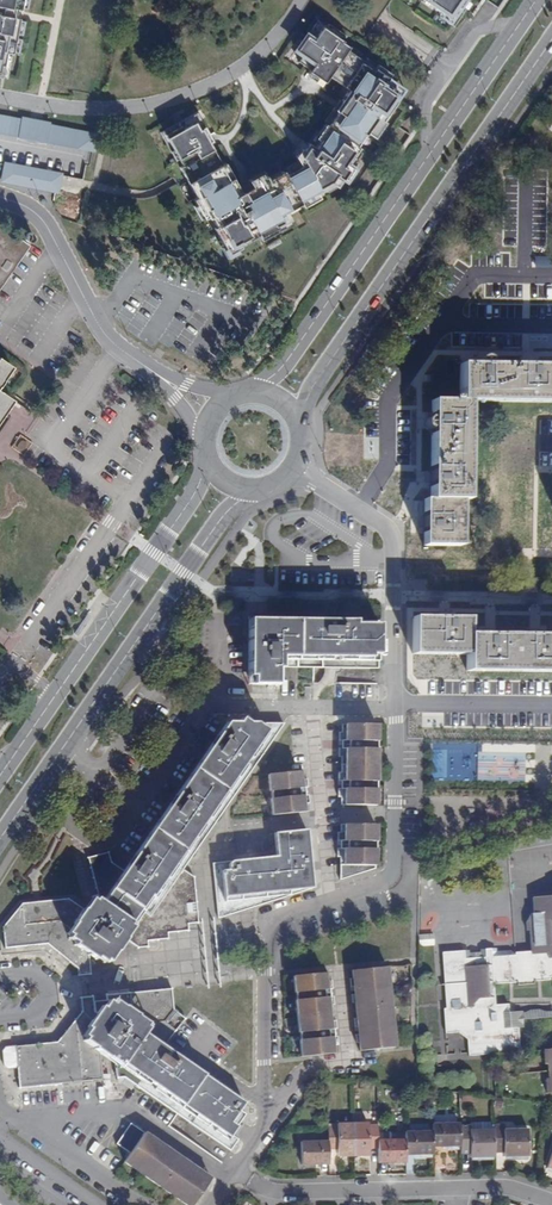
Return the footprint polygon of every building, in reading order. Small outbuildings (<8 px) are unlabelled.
[(2,76),(7,53),(12,54),(13,52),(16,38),(16,34),(19,20),(20,18),(15,18),(16,12),(20,13),(22,7),(23,0),(0,0),(0,75),(2,76)] [(435,6),(433,9),(448,19),(457,8),(460,10),(466,0),(426,0),(435,6)] [(211,141),(199,119),(193,122),(190,115),(177,122),(179,125),(164,134),(172,149),(170,151),(175,160),(177,158),(181,165),(179,167),(196,197),(192,199),(200,212),(203,210),(207,217),(210,216),(219,233),(217,234),(228,253),(240,246),(238,244),(257,233),(258,236),(272,228),(274,231),(284,226),(282,222),(290,218),(285,210),(300,202),(333,184),(336,186),(343,177),(345,179),(352,168),(347,164),(359,147),(357,145),(366,131),(370,134),(377,123),(379,125),(383,120),(396,100),(391,97),(396,89),(385,82),(389,77),(374,67),(347,48),(349,46),(342,41),(343,40),(336,35),(340,30),(329,23),(327,25),(318,19),(307,35),(306,34),(296,49),(303,54),(298,61),(310,69),(307,72),(316,78),(317,77),(324,81),(329,75),(334,79),(336,76),(346,82),(343,85),(349,89),(341,100),(339,99),(333,108),(336,111),(327,125),(328,126),(320,137),(322,138),(315,147),(310,144),(307,142),(303,149),(300,147),(295,155),(301,165),(284,174),(269,182),(267,178),(265,175),(249,184),(251,186),(240,192),(231,177),(227,180),(219,165),(221,164),(212,148),(208,151),(204,145),(211,141)] [(25,21),(19,20),(16,34),(22,35),(25,21)] [(343,40),(346,35),(340,30),(336,35),(343,40)] [(21,39),(16,38),(13,52),(19,54),(21,39)] [(374,67),(389,77),(391,73),(377,63),(374,67)] [(20,121),(0,117),(0,134),(17,137),(20,121)] [(50,127),(50,125),(21,120),(20,121),(17,137),(47,143),(50,127)] [(374,137),(385,121),(383,120),(379,125),(377,123),(370,134),(374,137)] [(327,125),(325,123),(310,144),(315,147),(322,138),(320,137),(328,126),(327,125)] [(92,152),(95,136),(50,127),(47,143),(92,152)] [(232,177),(224,162),(221,164),(219,165),(227,180),(231,177),(232,177)] [(3,181),(57,191),(59,175),(6,165),(3,181)] [(267,178),(269,182),(284,174),(282,170),(267,178)] [(336,186),(333,184),(300,202),(303,206),(336,188),(336,186)] [(515,251),(515,203),(499,203),(499,251),(515,251)] [(30,245),(0,225),(0,288),(30,245)] [(272,228),(258,236),(260,239),(274,231),(272,228)] [(11,366),(0,358),(0,382),(11,366)] [(468,398),(551,399),(551,366),(533,365),(533,360),(528,361),(527,362),(527,363),(527,365),(522,365),(488,365),(484,365),(484,363),(483,362),(482,361),(477,359),(477,364),(460,365),(460,367),(454,367),(454,376),(460,376),(459,401),(431,401),(431,418),(426,418),(427,423),(428,424),(429,425),(431,425),(431,429),(430,471),(430,476),(429,476),(427,476),(426,477),(425,482),(430,482),(430,500),(424,500),(424,517),(419,517),(420,522),(421,523),(422,523),(424,523),(424,528),(423,546),(457,546),(457,500),(461,500),(463,500),(465,401),(468,401),(468,398)] [(11,398),(0,390),(0,409),(2,410),(11,398)] [(510,458),(512,451),(496,447),(494,454),(510,458)] [(100,595),(96,593),(83,612),(87,614),(100,595)] [(540,635),(540,630),(535,631),(534,632),(533,633),(533,635),(528,635),(495,634),(490,634),(490,633),(490,631),(489,630),(484,629),(484,634),(467,634),(467,618),(450,618),(450,613),(445,614),(444,615),(444,616),(444,617),(439,617),(413,617),(412,651),(467,651),(467,655),(467,667),(551,669),(551,635),(540,635)] [(280,686),(281,667),(377,668),(377,657),(380,656),(380,632),(377,632),(377,620),(251,618),(250,678),(254,678),(254,685),(280,686)] [(84,909),(82,908),(73,922),(74,923),(66,934),(69,936),(67,938),(74,943),(73,945),(80,950),(81,949),(87,954),(87,955),(94,960),(96,958),(103,963),(105,961),(108,963),(116,952),(117,953),(126,940),(136,949),(147,948),(146,942),(167,940),(167,934),(187,932),(187,925),(198,924),(195,878),(183,870),(285,725),(227,723),(125,870),(110,861),(108,851),(88,857),(99,902),(91,914),(84,909)] [(341,797),(341,805),(376,805),(377,725),(342,724),(342,732),(338,732),(338,740),(341,740),(357,741),(356,748),(341,748),(338,748),(338,757),(341,757),(341,773),(338,772),(338,781),(341,781),(357,781),(356,789),(341,789),(338,789),(338,797),(341,797)] [(308,795),(306,795),(290,797),(289,790),(305,788),(307,788),(306,779),(304,779),(303,771),(268,774),(272,815),(307,812),(306,804),(309,803),(308,795)] [(341,781),(341,789),(356,789),(357,781),(341,781)] [(289,790),(290,797),(306,795),(305,788),(289,790)] [(337,841),(340,841),(356,841),(356,850),(340,849),(337,849),(337,857),(340,857),(339,880),(375,869),(375,825),(341,825),(340,832),(338,832),(337,841)] [(212,863),(218,920),(312,889),(306,830),(274,834),(276,857),(244,860),(245,863),(237,864),(236,863),(235,862),(232,862),(230,862),(228,863),(228,864),(220,865),(219,863),(212,863)] [(340,841),(340,849),(356,850),(356,841),(340,841)] [(89,977),(87,955),(87,954),(81,949),(80,950),(73,945),(74,943),(67,938),(69,936),(66,934),(74,923),(73,922),(82,908),(66,897),(20,901),(4,924),(6,946),(49,941),(78,970),(79,977),(89,977)] [(84,909),(91,914),(99,902),(92,897),(84,909)] [(443,1012),(444,1035),(458,1034),(467,1041),(468,1054),(468,1056),(520,1053),(518,1029),(506,1029),(504,1015),(510,1014),(510,1005),(497,1006),(495,984),(517,983),(518,986),(534,985),(535,981),(550,980),(550,978),(551,977),(551,898),(531,900),(533,917),(531,916),(527,925),(527,934),(529,934),(531,952),(515,953),(516,956),(492,958),(491,949),(485,949),(485,958),(464,960),(463,951),(441,953),(445,1009),(443,1012)] [(200,970),(220,967),(216,945),(205,947),(206,952),(197,953),(200,970)] [(479,950),(479,952),(469,953),(469,950),(463,951),(464,960),(485,958),(485,949),(479,950)] [(92,998),(107,997),(103,963),(96,958),(94,960),(87,955),(89,977),(92,998)] [(352,1001),(355,1000),(356,1017),(354,1017),(354,1025),(357,1025),(373,1023),(374,1031),(358,1033),(355,1033),(356,1042),(359,1041),(360,1050),(396,1047),(386,965),(351,968),(352,978),(349,978),(350,986),(353,986),(369,984),(370,992),(353,994),(351,994),(352,1001)] [(336,1019),(333,1019),(331,1002),(334,1002),(333,995),(330,995),(313,997),(313,989),(329,988),(332,987),(331,979),(328,979),(327,970),(292,974),(300,1055),(336,1052),(335,1043),(338,1043),(337,1035),(334,1035),(318,1037),(317,1030),(333,1028),(337,1027),(336,1019)] [(370,992),(369,984),(353,986),(353,994),(370,992)] [(313,989),(313,997),(330,995),(329,988),(313,989)] [(240,1113),(244,1106),(163,1049),(184,1021),(173,1012),(171,991),(107,997),(108,1002),(92,1003),(92,998),(81,1000),(82,1013),(57,1044),(5,1049),(2,1053),(3,1068),(7,1070),(17,1069),(19,1090),(123,1080),(229,1153),(237,1142),(232,1138),(246,1117),(240,1113)] [(520,1058),(520,1053),(468,1056),(468,1054),(446,1056),(444,1035),(443,1012),(437,1012),(440,1056),(435,1056),(436,1067),(446,1066),(446,1063),(520,1058)] [(551,1017),(551,1012),(510,1014),(504,1015),(506,1029),(518,1029),(520,1053),(525,1053),(523,1019),(551,1017)] [(357,1025),(358,1033),(374,1031),(373,1023),(357,1025)] [(317,1030),(318,1037),(334,1035),(333,1028),(317,1030)] [(543,1052),(546,1096),(551,1096),(551,1051),(543,1052)] [(495,1153),(494,1125),(494,1123),(469,1123),(470,1126),(460,1126),(460,1146),(461,1154),(471,1154),(471,1157),(495,1157),(495,1153)] [(354,1156),(353,1124),(338,1125),(338,1127),(329,1127),(329,1136),(329,1150),(339,1150),(339,1157),(354,1156)] [(368,1124),(353,1124),(354,1156),(369,1156),(369,1149),(379,1148),(379,1140),(379,1126),(369,1126),(368,1124)] [(433,1124),(433,1132),(434,1147),(460,1146),(460,1126),(460,1124),(433,1124)] [(494,1125),(495,1153),(504,1153),(505,1156),(529,1156),(528,1129),(505,1130),(504,1125),(494,1125)] [(163,1149),(154,1162),(147,1157),(156,1145),(158,1142),(152,1138),(150,1141),(130,1127),(115,1147),(129,1156),(123,1165),(180,1204),(194,1204),(209,1182),(203,1178),(204,1175),(198,1170),(196,1173),(188,1186),(181,1181),(189,1168),(191,1165),(185,1161),(183,1163),(170,1154),(171,1152),(164,1147),(163,1149)] [(406,1133),(406,1140),(406,1155),(434,1155),(434,1147),(433,1132),(406,1133)] [(330,1159),(329,1150),(329,1136),(302,1137),(302,1159),(330,1159)] [(406,1140),(379,1140),(379,1148),(380,1163),(406,1163),(406,1155),(406,1140)] [(147,1157),(154,1162),(163,1149),(156,1145),(147,1157)] [(196,1173),(189,1168),(181,1181),(188,1186),(196,1173)]
